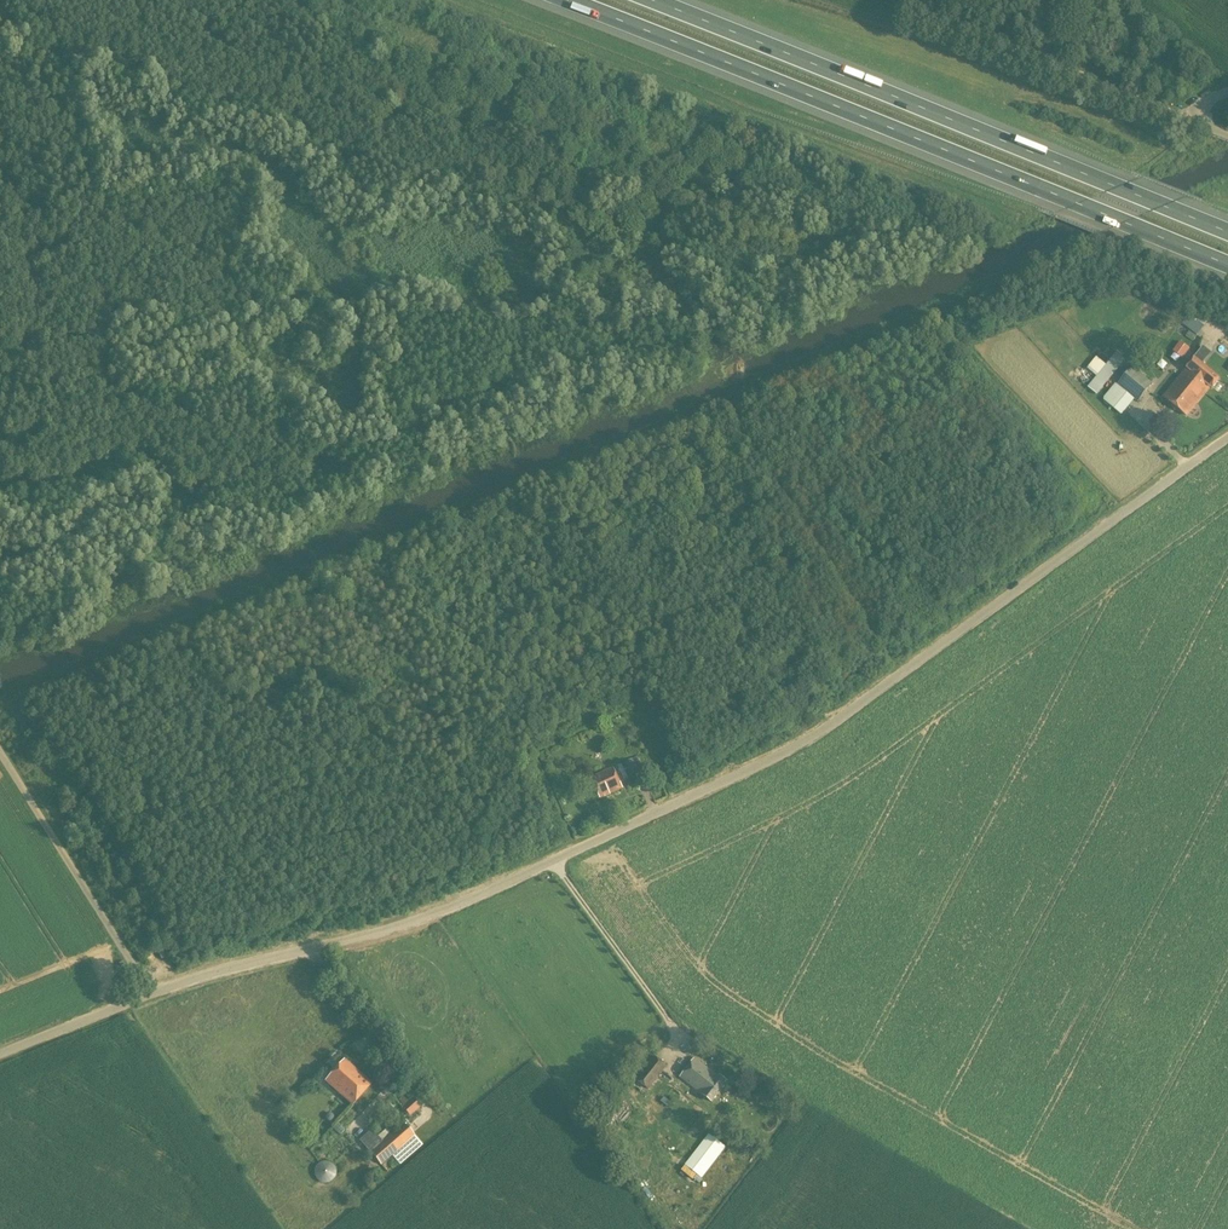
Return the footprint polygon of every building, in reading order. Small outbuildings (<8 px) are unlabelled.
[(1199,334),(1204,324),(1187,316),(1182,325),(1199,334)] [(1189,349),(1180,342),(1173,351),(1182,358),(1189,349)] [(1180,376),(1162,397),(1187,417),(1204,395),(1210,388),(1212,389),(1220,379),(1203,365),(1211,355),(1210,355),(1215,348),(1208,343),(1195,359),(1194,359),(1186,369),(1185,369),(1180,376)] [(1088,386),(1098,394),(1127,357),(1118,350),(1107,364),(1097,356),(1087,368),(1097,375),(1088,386)] [(1141,368),(1135,364),(1133,367),(1132,366),(1116,385),(1122,390),(1110,405),(1121,414),(1133,399),(1138,402),(1153,384),(1149,380),(1151,377),(1144,371),(1143,373),(1139,370),(1141,368)] [(631,773),(639,770),(634,757),(625,761),(631,773)] [(591,779),(600,798),(623,788),(614,769),(591,779)] [(667,1067),(655,1058),(637,1081),(649,1090),(667,1067)] [(690,1090),(698,1096),(700,1094),(712,1103),(728,1083),(718,1076),(717,1077),(695,1059),(680,1078),(692,1087),(690,1090)] [(325,1081),(352,1105),(371,1084),(344,1060),(325,1081)] [(638,1086),(634,1092),(649,1102),(653,1096),(638,1086)] [(420,1106),(408,1093),(399,1101),(403,1106),(402,1107),(409,1116),(420,1106)] [(404,1123),(382,1142),(372,1130),(359,1141),(362,1144),(381,1165),(392,1156),(399,1165),(422,1145),(414,1136),(404,1123)] [(334,1165),(316,1165),(316,1181),(334,1180),(334,1165)]
